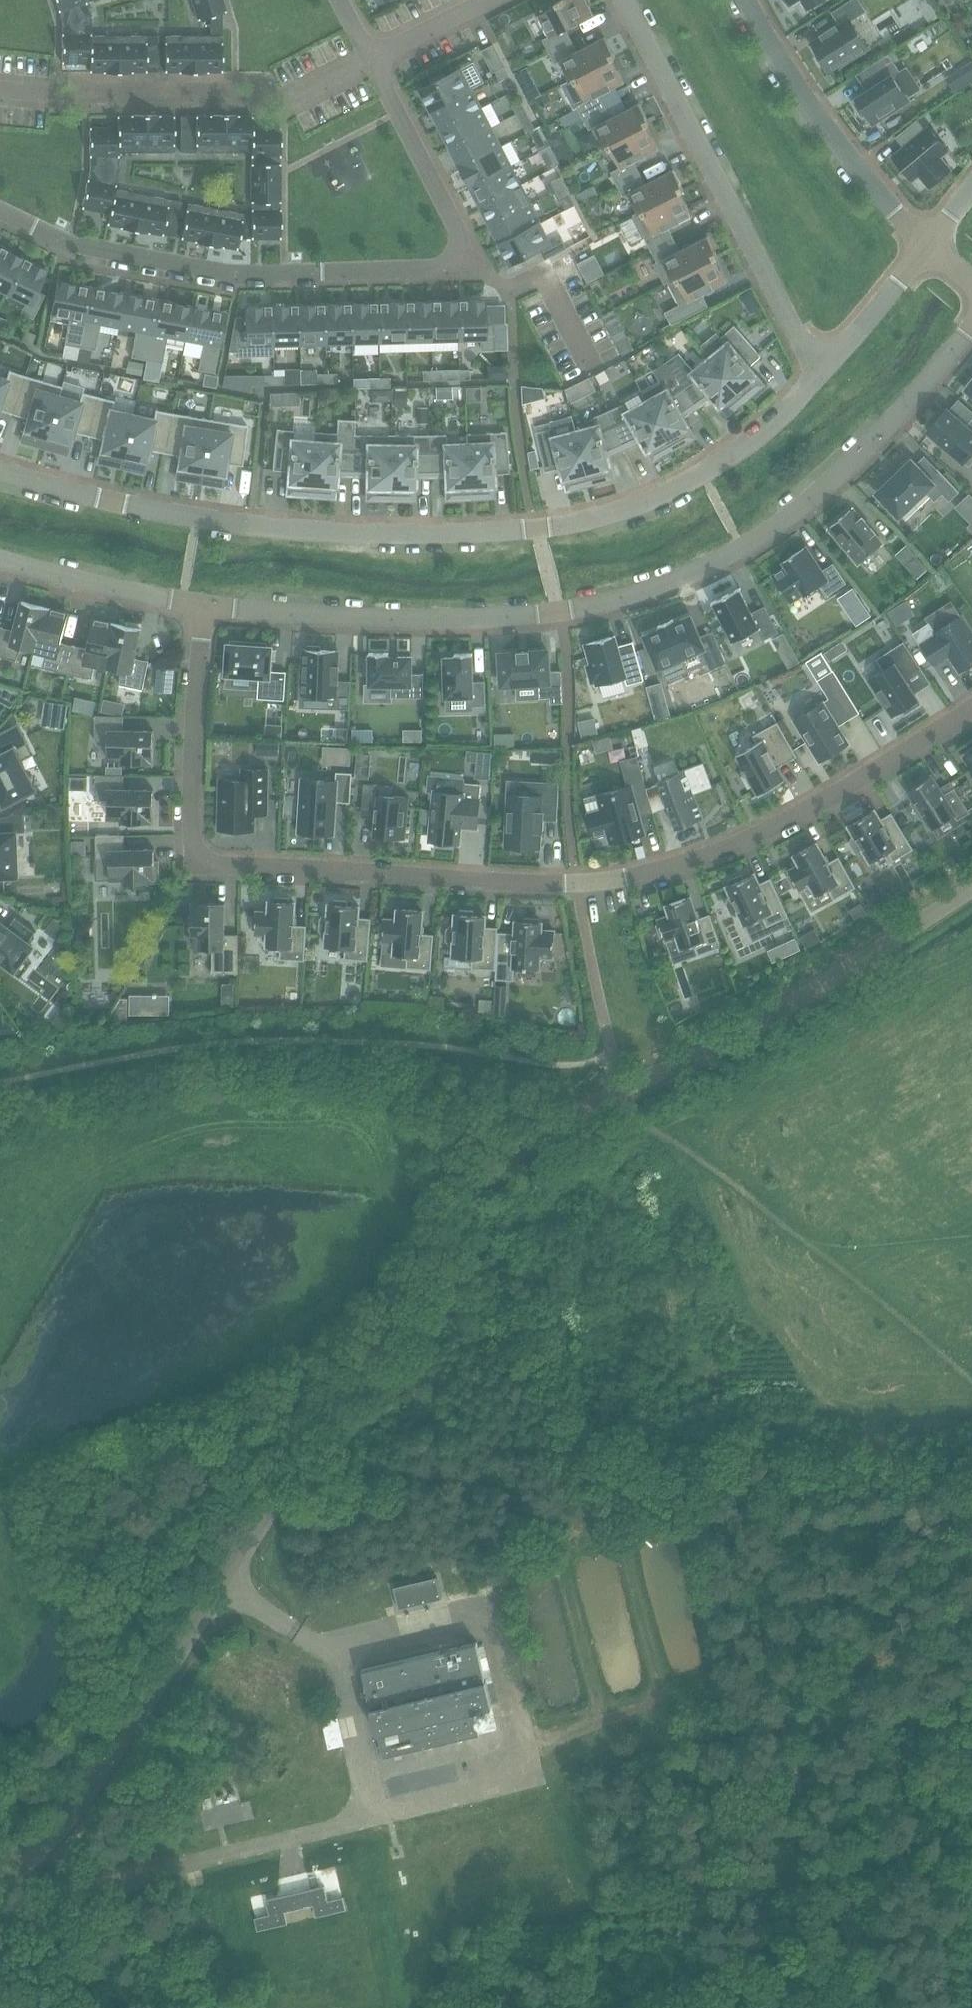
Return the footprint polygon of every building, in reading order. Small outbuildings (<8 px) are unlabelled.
[(86,2),(85,2),(84,0),(55,0),(62,23),(91,18),(86,2)] [(223,0),(192,0),(198,20),(210,17),(222,13),(226,12),(223,0)] [(549,52),(572,40),(566,29),(594,15),(586,0),(561,0),(556,3),(558,6),(538,16),(549,36),(543,40),(549,52)] [(791,6),(800,0),(806,10),(822,0),(787,0),(791,6)] [(858,0),(853,0),(833,13),(841,25),(837,27),(836,26),(821,35),(822,37),(811,44),(820,59),(820,60),(827,70),(830,73),(869,48),(851,20),(865,11),(858,0)] [(931,3),(921,10),(930,23),(940,16),(931,3)] [(210,17),(210,25),(222,25),(222,13),(210,17)] [(62,23),(62,30),(62,63),(90,63),(92,63),(91,36),(91,18),(62,23)] [(943,20),(923,35),(931,46),(951,32),(943,20)] [(210,25),(210,36),(222,36),(222,25),(210,25)] [(103,73),(118,73),(118,36),(91,36),(92,63),(90,63),(90,72),(103,72),(103,73)] [(147,54),(147,45),(147,36),(118,36),(118,73),(133,73),(133,72),(147,72),(147,63),(147,54)] [(147,36),(147,45),(159,45),(159,36),(147,36)] [(179,73),(194,73),(194,36),(165,36),(165,72),(179,72),(179,73)] [(194,36),(194,73),(209,73),(209,72),(222,72),(222,36),(210,36),(194,36)] [(578,51),(572,40),(549,52),(555,64),(561,61),(571,80),(616,57),(605,37),(578,51)] [(159,45),(147,45),(147,54),(159,54),(159,45)] [(493,73),(495,72),(504,67),(493,45),(481,51),(493,73)] [(159,54),(147,54),(147,63),(159,63),(159,54)] [(866,114),(872,124),(909,100),(893,76),(900,72),(889,54),(859,73),(870,90),(852,102),(862,117),(866,114)] [(616,57),(571,80),(574,79),(586,101),(577,106),(583,118),(606,106),(600,95),(625,83),(613,59),(616,57)] [(966,85),(971,81),(971,62),(957,72),(966,85)] [(147,63),(147,72),(159,72),(159,63),(147,63)] [(504,67),(495,72),(500,81),(509,77),(504,67)] [(422,89),(432,109),(471,89),(460,69),(446,77),(444,72),(430,79),(433,84),(422,89)] [(481,108),(471,89),(432,109),(442,128),(481,108)] [(512,105),(517,114),(526,109),(521,100),(512,105)] [(611,117),(606,106),(583,118),(589,130),(595,128),(605,146),(650,123),(639,103),(611,117)] [(490,128),(481,108),(442,128),(452,147),(490,128)] [(530,119),(526,109),(517,114),(521,123),(530,119)] [(146,153),(146,115),(131,115),(131,116),(117,116),(117,128),(118,153),(119,153),(146,153)] [(161,115),(146,115),(146,153),(174,153),(174,116),(161,116),(161,115)] [(196,138),(196,145),(196,153),(225,153),(225,115),(210,115),(210,116),(196,116),(196,124),(196,131),(196,138)] [(253,153),(253,128),(253,116),(239,116),(239,115),(225,115),(225,153),(251,153),(253,153)] [(904,147),(893,156),(913,181),(919,175),(929,188),(951,170),(941,157),(948,151),(928,127),(925,130),(917,120),(896,138),(904,147)] [(650,124),(650,123),(605,146),(605,147),(608,145),(620,168),(611,172),(617,185),(640,173),(635,162),(659,149),(647,125),(650,124)] [(90,128),(90,161),(90,168),(119,171),(119,153),(118,153),(117,128),(90,128)] [(251,164),(281,164),(281,128),(253,128),(253,153),(251,153),(251,164)] [(500,147),(490,128),(452,147),(462,167),(500,147)] [(537,141),(542,150),(551,145),(546,136),(537,141)] [(561,164),(551,145),(542,150),(552,169),(561,164)] [(510,166),(500,147),(462,167),(472,186),(510,166)] [(251,202),(281,202),(281,164),(251,164),(251,202)] [(580,165),(565,172),(575,192),(590,185),(580,165)] [(520,185),(510,166),(472,186),(482,205),(520,185)] [(82,208),(109,213),(114,189),(116,189),(119,171),(90,168),(82,208)] [(646,184),(640,173),(617,185),(624,197),(629,194),(639,212),(633,215),(633,216),(684,190),(674,169),(646,184)] [(552,182),(556,191),(565,186),(561,177),(552,182)] [(530,204),(520,185),(482,205),(491,224),(530,204)] [(570,195),(565,186),(556,191),(561,200),(570,195)] [(120,228),(135,231),(142,194),(116,189),(114,189),(109,213),(107,225),(121,227),(120,228)] [(684,190),(633,216),(651,251),(674,239),(669,228),(693,216),(681,192),(684,190)] [(166,218),(168,209),(170,200),(142,194),(135,231),(149,234),(150,233),(163,235),(165,227),(166,218)] [(170,200),(168,209),(180,211),(182,202),(170,200)] [(251,229),(251,239),(281,239),(281,202),(251,202),(251,214),(251,229)] [(209,245),(216,208),(188,203),(181,239),(195,241),(195,242),(209,245)] [(540,224),(530,204),(491,224),(498,235),(501,244),(540,224)] [(244,214),(216,208),(209,245),(224,248),(224,247),(237,249),(239,239),(241,229),(244,214)] [(168,209),(166,218),(179,220),(180,211),(168,209)] [(251,214),(244,214),(241,229),(251,229),(251,214)] [(166,218),(165,227),(177,229),(179,220),(166,218)] [(550,243),(540,224),(501,244),(512,264),(539,249),(545,260),(567,248),(562,237),(550,243)] [(165,227),(163,235),(175,238),(177,229),(165,227)] [(241,229),(239,239),(251,239),(251,229),(241,229)] [(680,250),(674,239),(651,251),(657,262),(654,264),(664,284),(718,256),(708,236),(680,250)] [(0,248),(0,289),(6,292),(22,259),(0,248)] [(718,257),(718,256),(664,284),(665,284),(668,283),(679,305),(665,312),(672,326),(709,307),(703,295),(727,282),(715,258),(718,257)] [(47,271),(22,259),(6,292),(27,302),(22,313),(32,318),(34,314),(44,295),(37,292),(47,271)] [(64,345),(80,348),(91,289),(57,282),(51,313),(70,316),(64,345)] [(125,295),(91,289),(80,348),(96,351),(101,323),(119,326),(125,295)] [(158,301),(125,295),(119,326),(136,329),(131,358),(147,361),(158,301)] [(191,308),(158,301),(147,361),(162,364),(168,335),(185,339),(191,308)] [(460,302),(457,302),(458,338),(481,338),(482,349),(493,349),(493,345),(507,344),(507,324),(505,324),(485,324),(484,305),(484,301),(465,301),(460,302)] [(432,339),(430,302),(404,303),(405,340),(432,339)] [(458,338),(457,302),(430,302),(432,339),(458,338)] [(405,340),(404,303),(378,304),(379,341),(405,340)] [(379,341),(378,304),(351,305),(352,341),(379,341)] [(326,342),(325,305),(299,306),(300,343),(326,342)] [(352,341),(351,305),(325,305),(326,342),(352,341)] [(300,343),(299,306),(272,307),(273,344),(300,343)] [(273,344),(272,307),(245,308),(246,331),(238,331),(238,351),(239,351),(239,356),(273,355),(273,344)] [(226,314),(191,308),(185,339),(203,342),(198,370),(214,374),(226,314)] [(711,358),(738,392),(757,377),(749,367),(761,356),(734,326),(721,338),(727,344),(711,358)] [(22,341),(32,344),(36,335),(26,331),(22,341)] [(627,335),(615,341),(622,355),(634,349),(627,335)] [(712,397),(720,407),(738,392),(711,358),(694,371),(679,354),(667,362),(698,407),(712,397)] [(643,393),(668,440),(689,428),(683,417),(698,407),(667,362),(654,371),(661,383),(643,393)] [(301,364),(301,378),(316,378),(316,364),(301,364)] [(459,370),(433,371),(433,381),(459,380),(459,370)] [(459,380),(470,380),(470,370),(459,370),(459,380)] [(605,370),(595,375),(600,385),(610,380),(605,370)] [(0,377),(0,410),(13,415),(25,376),(10,371),(7,379),(0,377)] [(433,381),(433,371),(423,371),(423,381),(433,381)] [(327,384),(327,374),(317,374),(317,384),(327,384)] [(337,374),(327,374),(327,384),(338,383),(337,374)] [(275,385),(274,375),(264,375),(264,386),(275,385)] [(285,375),(274,375),(275,385),(285,385),(285,375)] [(63,387),(25,376),(13,415),(28,419),(24,431),(47,438),(59,396),(60,396),(63,387)] [(380,388),(380,378),(370,379),(370,389),(380,388)] [(390,378),(380,378),(380,388),(391,388),(390,378)] [(484,380),(485,397),(495,396),(494,380),(484,380)] [(543,388),(521,386),(522,405),(546,398),(543,388)] [(452,387),(436,387),(436,399),(452,398),(452,387)] [(73,432),(88,437),(98,397),(82,393),(80,401),(60,396),(59,396),(47,438),(70,444),(73,432)] [(624,404),(609,411),(625,448),(642,441),(648,452),(648,451),(668,440),(643,393),(624,402),(624,404)] [(114,401),(98,397),(88,437),(103,440),(100,452),(124,457),(133,414),(112,410),(114,401)] [(966,426),(952,414),(948,410),(937,422),(929,431),(970,466),(971,464),(971,420),(966,426)] [(165,453),(172,414),(156,411),(154,419),(133,414),(124,457),(147,463),(150,450),(165,453)] [(576,431),(588,474),(611,468),(607,456),(625,448),(609,411),(594,418),(597,426),(576,431)] [(210,420),(172,414),(165,453),(180,456),(178,469),(201,472),(210,420)] [(552,429),(536,432),(545,471),(561,468),(565,480),(588,474),(576,431),(572,416),(550,422),(552,429)] [(248,426),(210,420),(201,472),(225,476),(227,464),(243,466),(248,426)] [(315,433),(312,486),(336,488),(336,475),(352,476),(354,435),(355,421),(338,420),(337,434),(315,433)] [(288,484),(312,486),(315,433),(314,442),(294,440),(294,431),(277,430),(273,470),(289,472),(288,484)] [(490,434),(466,435),(467,444),(470,488),(494,487),(493,474),(509,473),(506,432),(490,434)] [(367,489),(391,489),(391,436),(369,436),(354,435),(352,476),(367,476),(367,489)] [(391,436),(391,489),(414,490),(415,477),(430,477),(429,436),(419,436),(391,436)] [(445,477),(446,489),(470,488),(467,444),(446,445),(446,436),(429,436),(430,477),(445,477)] [(880,490),(877,493),(899,516),(926,492),(935,502),(943,494),(950,501),(960,492),(938,469),(929,477),(912,460),(892,479),(889,476),(878,487),(880,490)] [(829,528),(859,563),(870,554),(870,555),(873,553),(872,552),(883,543),(870,529),(871,528),(863,518),(862,518),(853,508),(829,528)] [(787,567),(773,576),(791,602),(804,593),(806,595),(820,586),(827,597),(847,583),(834,563),(822,571),(807,547),(783,562),(787,567)] [(740,588),(714,602),(734,642),(759,629),(764,639),(778,632),(765,607),(752,613),(740,588)] [(854,589),(839,599),(848,612),(863,603),(854,589)] [(1,627),(0,631),(0,656),(17,661),(17,660),(22,648),(34,651),(45,608),(22,601),(14,631),(1,627)] [(69,614),(45,608),(34,651),(47,654),(43,668),(68,674),(74,646),(61,643),(69,614)] [(661,628),(644,636),(658,669),(662,667),(667,680),(684,673),(678,660),(703,650),(712,671),(727,665),(713,632),(701,637),(691,615),(675,622),(674,620),(674,619),(659,625),(659,626),(660,626),(661,628)] [(971,665),(971,634),(960,615),(935,632),(929,623),(913,633),(934,666),(949,656),(960,673),(971,665)] [(87,649),(74,646),(68,674),(93,679),(95,665),(108,668),(117,624),(93,619),(87,649)] [(141,629),(117,624),(108,668),(121,670),(120,685),(143,689),(149,661),(135,659),(141,629)] [(634,642),(618,646),(615,636),(612,637),(586,644),(592,665),(588,666),(593,682),(596,681),(598,686),(626,677),(628,685),(644,680),(634,642)] [(272,647),(267,647),(266,647),(266,645),(265,645),(265,647),(257,646),(257,645),(256,645),(256,646),(247,646),(248,642),(232,641),(231,644),(230,644),(228,644),(226,675),(260,677),(258,698),(285,700),(286,672),(270,671),(272,647)] [(869,680),(893,717),(903,710),(905,713),(921,703),(904,677),(920,667),(904,641),(876,659),(883,670),(869,680)] [(308,650),(304,650),(302,696),(328,697),(327,707),(350,708),(351,682),(339,682),(339,666),(338,666),(339,651),(321,650),(321,646),(308,646),(308,650)] [(519,651),(518,651),(518,652),(500,653),(502,685),(516,685),(539,683),(540,698),(551,698),(551,704),(563,703),(562,671),(549,671),(548,651),(530,652),(530,650),(529,650),(519,651)] [(412,674),(412,657),(389,656),(389,654),(389,653),(370,653),(370,654),(370,659),(366,659),(366,674),(370,674),(370,686),(392,686),(392,698),(424,698),(424,674),(412,674)] [(473,655),(473,653),(455,654),(455,655),(456,655),(456,657),(444,658),(446,698),(473,697),(473,706),(474,706),(486,706),(485,682),(473,682),(472,655),(473,655)] [(172,679),(191,680),(193,658),(173,657),(172,679)] [(795,720),(820,761),(848,743),(837,726),(860,712),(834,671),(819,681),(830,699),(823,703),(795,720)] [(662,683),(647,687),(657,721),(672,716),(662,683)] [(45,702),(41,726),(66,729),(69,705),(45,702)] [(355,707),(356,730),(367,730),(367,706),(355,707)] [(122,763),(152,764),(153,764),(154,731),(124,730),(124,716),(96,716),(95,741),(109,741),(108,759),(122,759),(122,763)] [(794,753),(797,757),(798,756),(778,722),(753,736),(756,743),(736,754),(744,768),(742,769),(745,774),(741,776),(748,789),(754,786),(759,795),(785,781),(776,763),(794,753)] [(632,730),(637,749),(648,746),(643,726),(632,730)] [(31,753),(18,727),(0,736),(0,795),(4,803),(5,805),(7,804),(33,790),(35,789),(34,787),(20,759),(31,753)] [(269,743),(269,755),(279,755),(279,743),(269,743)] [(963,756),(971,770),(971,749),(963,756)] [(645,835),(640,815),(635,798),(648,795),(637,756),(621,761),(627,786),(597,795),(602,810),(588,814),(594,837),(608,833),(611,844),(645,835)] [(668,807),(676,829),(704,818),(694,792),(711,786),(712,787),(713,787),(704,762),(657,780),(659,784),(647,789),(654,813),(668,807)] [(254,830),(254,814),(268,814),(269,770),(242,770),(242,780),(220,780),(219,830),(254,830)] [(336,802),(351,803),(352,773),(337,772),(336,781),(302,779),(299,832),(334,834),(336,802)] [(122,822),(152,823),(153,823),(154,790),(124,789),(124,775),(95,775),(95,800),(109,800),(108,818),(122,818),(122,822)] [(958,820),(970,812),(955,788),(943,795),(931,775),(908,790),(915,801),(912,803),(922,818),(925,816),(933,829),(955,815),(958,820)] [(526,795),(508,794),(505,846),(541,848),(542,832),(543,832),(544,816),(557,817),(559,784),(527,782),(526,795)] [(364,784),(362,808),(376,809),(375,820),(374,836),(405,839),(409,798),(392,796),(393,786),(364,784)] [(462,794),(435,791),(430,841),(459,844),(461,827),(477,829),(481,785),(463,784),(462,794)] [(875,810),(868,814),(865,816),(862,812),(850,820),(852,823),(849,826),(856,837),(852,838),(851,843),(857,852),(861,853),(864,851),(871,862),(888,852),(893,862),(914,849),(892,813),(880,820),(875,810)] [(0,818),(0,877),(18,876),(16,833),(26,832),(25,813),(0,818)] [(567,813),(568,837),(577,837),(576,813),(567,813)] [(124,836),(96,836),(97,879),(124,879),(124,883),(159,882),(159,861),(155,862),(155,849),(125,850),(124,836)] [(856,888),(839,857),(828,863),(817,843),(795,855),(800,865),(790,871),(792,875),(789,877),(795,887),(798,886),(800,890),(811,884),(817,896),(828,889),(834,900),(856,888)] [(754,874),(747,877),(744,878),(742,875),(729,881),(731,884),(727,886),(732,898),(729,899),(727,903),(732,914),(736,915),(740,914),(745,925),(763,917),(767,927),(789,917),(771,878),(759,884),(754,874)] [(305,961),(307,926),(294,925),(295,902),(289,902),(290,898),(275,897),(275,901),(270,901),(269,912),(257,912),(257,916),(254,916),(253,928),(256,928),(256,933),(268,934),(267,947),(281,947),(280,959),(305,961)] [(722,948),(711,914),(698,919),(691,897),(667,905),(670,916),(659,920),(661,925),(658,926),(661,937),(664,936),(666,941),(677,937),(682,949),(694,944),(698,956),(722,948)] [(372,918),(368,918),(358,917),(359,906),(348,905),(348,901),(334,900),(333,904),(329,904),(328,916),(324,916),(321,919),(320,930),(323,933),(327,934),(326,947),(345,948),(345,959),(368,961),(372,918)] [(225,904),(192,904),(192,935),(196,935),(196,949),(214,949),(213,973),(238,973),(239,934),(225,934),(225,904)] [(432,970),(434,935),(421,934),(423,911),(398,909),(397,920),(385,919),(385,924),(381,924),(380,936),(384,936),(383,941),(395,942),(394,955),(407,956),(406,968),(432,970)] [(485,916),(478,915),(474,915),(474,911),(460,910),(459,914),(456,914),(455,927),(451,927),(448,930),(447,941),(450,944),(454,944),(453,957),(473,958),(472,969),(496,970),(498,927),(485,927),(485,916)] [(1,960),(13,969),(11,971),(13,972),(13,971),(14,970),(15,970),(23,958),(25,959),(26,958),(24,957),(32,946),(28,943),(36,932),(16,916),(8,927),(2,923),(0,922),(0,962),(1,960)] [(54,917),(46,928),(57,937),(65,926),(54,917)] [(525,922),(518,921),(516,921),(516,933),(498,932),(496,980),(514,981),(515,968),(539,969),(540,956),(553,957),(555,931),(541,930),(542,922),(539,922),(539,919),(525,918),(525,922)] [(814,932),(803,938),(808,948),(819,941),(814,932)] [(796,939),(768,952),(773,963),(801,951),(796,939)] [(142,994),(130,994),(130,1013),(142,1013),(142,994)] [(399,1609),(443,1599),(437,1577),(394,1587),(399,1609)] [(498,1731),(493,1706),(477,1643),(363,1670),(384,1758),(498,1731)] [(366,1734),(362,1713),(332,1718),(337,1746),(353,1743),(352,1736),(366,1734)] [(270,1915),(255,1918),(258,1931),(288,1924),(285,1912),(314,1905),(316,1917),(346,1910),(343,1897),(329,1901),(325,1886),(266,1900),(270,1915)]
